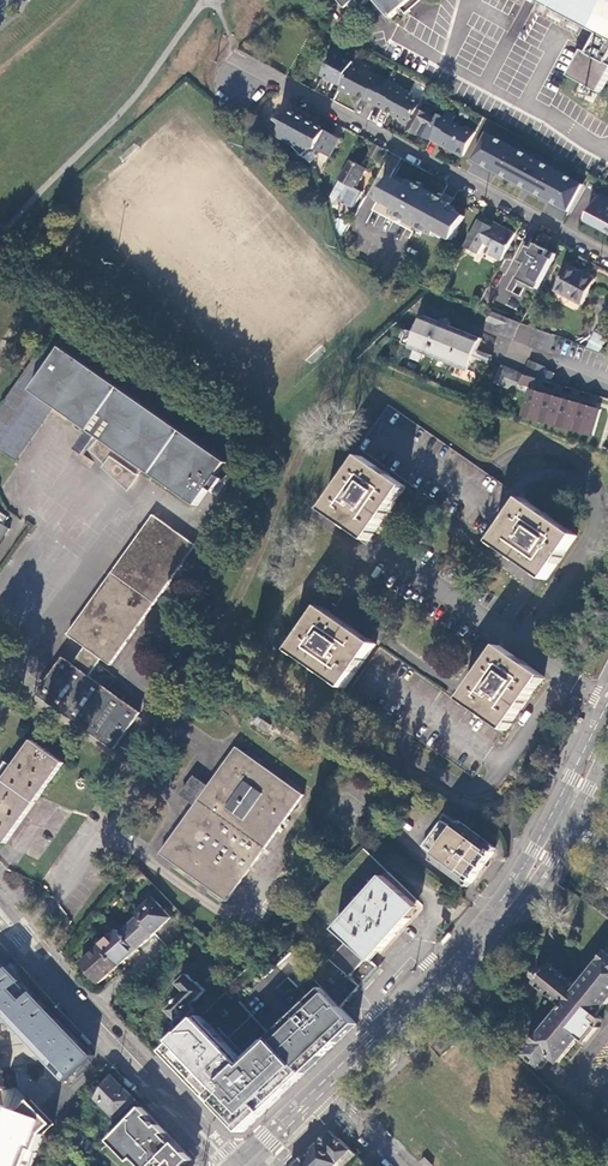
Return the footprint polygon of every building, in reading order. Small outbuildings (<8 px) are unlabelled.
[(346,8),(344,10),(352,18),(365,7),(363,5),(369,0),(339,0),(346,8)] [(405,7),(413,0),(374,0),(391,19),(405,7)] [(405,7),(410,13),(425,0),(413,0),(405,7)] [(602,94),(607,84),(607,0),(536,0),(602,37),(592,55),(585,52),(571,77),(602,94)] [(321,77),(340,87),(351,67),(353,63),(334,53),(321,77)] [(374,107),(387,82),(378,76),(377,78),(365,71),(362,72),(351,67),(340,87),(338,90),(348,95),(351,94),(374,107)] [(416,110),(420,103),(409,98),(408,94),(396,88),(397,87),(387,82),(374,107),(397,119),(398,122),(407,127),(416,110)] [(275,135),(274,136),(289,144),(301,157),(307,150),(314,150),(330,158),(341,139),(312,124),(286,110),(272,120),(276,123),(277,125),(275,135)] [(435,120),(416,110),(407,127),(406,129),(416,135),(418,132),(421,133),(425,126),(430,128),(435,120)] [(455,117),(446,112),(430,141),(448,151),(450,149),(453,150),(456,154),(462,158),(476,133),(466,128),(461,129),(451,123),(455,117)] [(491,134),(475,163),(527,191),(571,215),(586,186),(491,134)] [(382,147),(372,142),(366,155),(376,160),(382,147)] [(366,171),(351,161),(331,198),(337,201),(341,194),(345,196),(342,202),(354,208),(362,193),(356,190),(366,171)] [(441,199),(441,198),(440,198),(436,196),(409,181),(407,185),(392,177),(379,201),(395,210),(392,215),(413,226),(434,236),(436,232),(452,240),(466,216),(449,208),(439,203),(441,199)] [(600,195),(587,219),(589,224),(607,234),(607,199),(600,195)] [(331,198),(330,200),(334,215),(340,214),(337,201),(331,198)] [(452,204),(441,198),(441,199),(439,203),(449,208),(452,204)] [(502,261),(517,233),(484,215),(480,222),(482,223),(468,248),(480,255),(486,243),(494,247),(490,255),(502,261)] [(350,226),(342,223),(337,230),(342,240),(350,226)] [(539,292),(555,261),(551,259),(548,257),(550,253),(537,246),(534,250),(529,247),(521,263),(527,266),(519,281),(539,292)] [(557,291),(583,305),(596,280),(570,266),(557,291)] [(563,331),(583,342),(598,315),(589,310),(581,324),(570,319),(563,331)] [(518,322),(490,312),(487,321),(498,325),(495,333),(512,339),(518,322)] [(469,368),(479,373),(484,360),(474,356),(482,338),(450,325),(451,322),(442,318),(440,321),(425,315),(417,333),(408,330),(403,343),(469,370),(469,368)] [(526,341),(535,333),(527,324),(518,331),(526,341)] [(555,336),(538,329),(531,346),(548,352),(555,336)] [(599,352),(606,338),(593,332),(586,346),(599,352)] [(35,394),(57,410),(103,441),(94,453),(109,467),(109,468),(132,488),(139,477),(141,478),(145,471),(199,508),(226,470),(230,465),(141,403),(65,349),(53,368),(35,394)] [(40,359),(22,385),(35,394),(53,368),(40,359)] [(526,375),(551,382),(554,372),(546,370),(546,367),(529,363),(526,375)] [(518,393),(525,377),(501,368),(495,384),(518,393)] [(0,415),(0,449),(20,463),(57,410),(35,394),(22,385),(0,415)] [(536,391),(527,389),(519,416),(590,437),(598,409),(588,406),(571,401),(553,396),(536,391)] [(326,513),(370,544),(408,490),(364,459),(326,513)] [(495,546),(548,584),(580,540),(526,502),(495,546)] [(11,532),(4,527),(9,520),(0,513),(0,547),(11,532)] [(199,548),(192,543),(180,534),(157,518),(71,637),(88,649),(75,667),(67,660),(40,697),(115,751),(141,714),(91,678),(103,660),(113,667),(152,612),(199,548)] [(293,654),(346,691),(377,647),(325,610),(293,654)] [(464,703),(509,734),(546,681),(502,650),(464,703)] [(275,722),(264,715),(259,722),(270,729),(275,722)] [(482,721),(475,731),(491,741),(497,732),(482,721)] [(7,845),(63,765),(33,743),(14,769),(13,768),(8,765),(0,776),(0,786),(1,787),(0,788),(0,840),(7,845)] [(161,855),(227,903),(304,796),(237,749),(209,788),(196,779),(183,797),(196,806),(161,855)] [(473,881),(496,852),(485,843),(483,845),(458,826),(444,818),(424,843),(437,854),(473,881)] [(365,852),(310,908),(348,942),(316,979),(316,980),(322,985),(343,1008),(344,1006),(352,997),(377,969),(366,959),(376,948),(380,952),(410,919),(405,915),(410,910),(415,904),(384,877),(388,873),(382,867),(365,852)] [(154,900),(136,916),(140,920),(155,936),(173,919),(154,900)] [(137,952),(155,936),(140,920),(122,936),(137,952)] [(122,936),(119,932),(100,948),(119,969),(137,952),(122,936)] [(119,969),(100,948),(82,965),(100,986),(119,969)] [(524,1056),(542,1069),(552,1057),(559,1062),(576,1041),(584,1047),(600,1027),(598,1025),(604,1019),(598,1014),(607,1002),(607,953),(579,988),(572,982),(574,981),(572,980),(571,981),(562,974),(564,972),(562,971),(561,973),(553,966),(554,964),(553,963),(551,965),(549,963),(547,965),(549,966),(545,970),(544,968),(543,970),(544,971),(540,977),(538,975),(537,977),(539,978),(536,982),(534,981),(533,982),(535,983),(534,984),(536,985),(534,986),(536,988),(537,986),(545,992),(543,994),(545,995),(546,994),(554,1000),(553,1002),(554,1003),(556,1001),(564,1008),(550,1025),(524,1056)] [(316,979),(292,954),(281,965),(305,991),(316,980),(316,979)] [(94,1056),(77,1038),(34,992),(33,994),(22,983),(24,981),(18,974),(11,967),(0,977),(0,1010),(3,1013),(4,1012),(6,1014),(5,1016),(67,1082),(94,1056)] [(229,991),(242,977),(237,972),(228,980),(222,974),(212,983),(224,996),(229,991)] [(184,1034),(203,1016),(194,1006),(207,993),(198,984),(197,985),(190,977),(179,987),(186,994),(169,1011),(178,1021),(173,1026),(174,1027),(168,1033),(175,1041),(176,1042),(184,1034)] [(269,1036),(305,1073),(356,1021),(343,1008),(322,985),(269,1036)] [(305,1073),(269,1036),(245,1059),(213,1027),(174,1063),(245,1130),(305,1073)] [(117,1120),(136,1102),(112,1077),(97,1099),(117,1120)] [(54,1124),(32,1101),(21,1111),(7,1105),(0,1122),(0,1165),(32,1165),(44,1134),(54,1124)] [(192,1162),(176,1144),(173,1147),(164,1137),(167,1134),(160,1126),(157,1129),(148,1119),(151,1117),(143,1109),(116,1138),(135,1158),(134,1159),(140,1165),(188,1165),(192,1162)] [(295,1165),(337,1165),(338,1165),(345,1165),(357,1156),(351,1151),(335,1136),(331,1132),(310,1153),(295,1165)] [(77,1133),(68,1143),(85,1158),(94,1149),(77,1133)]
